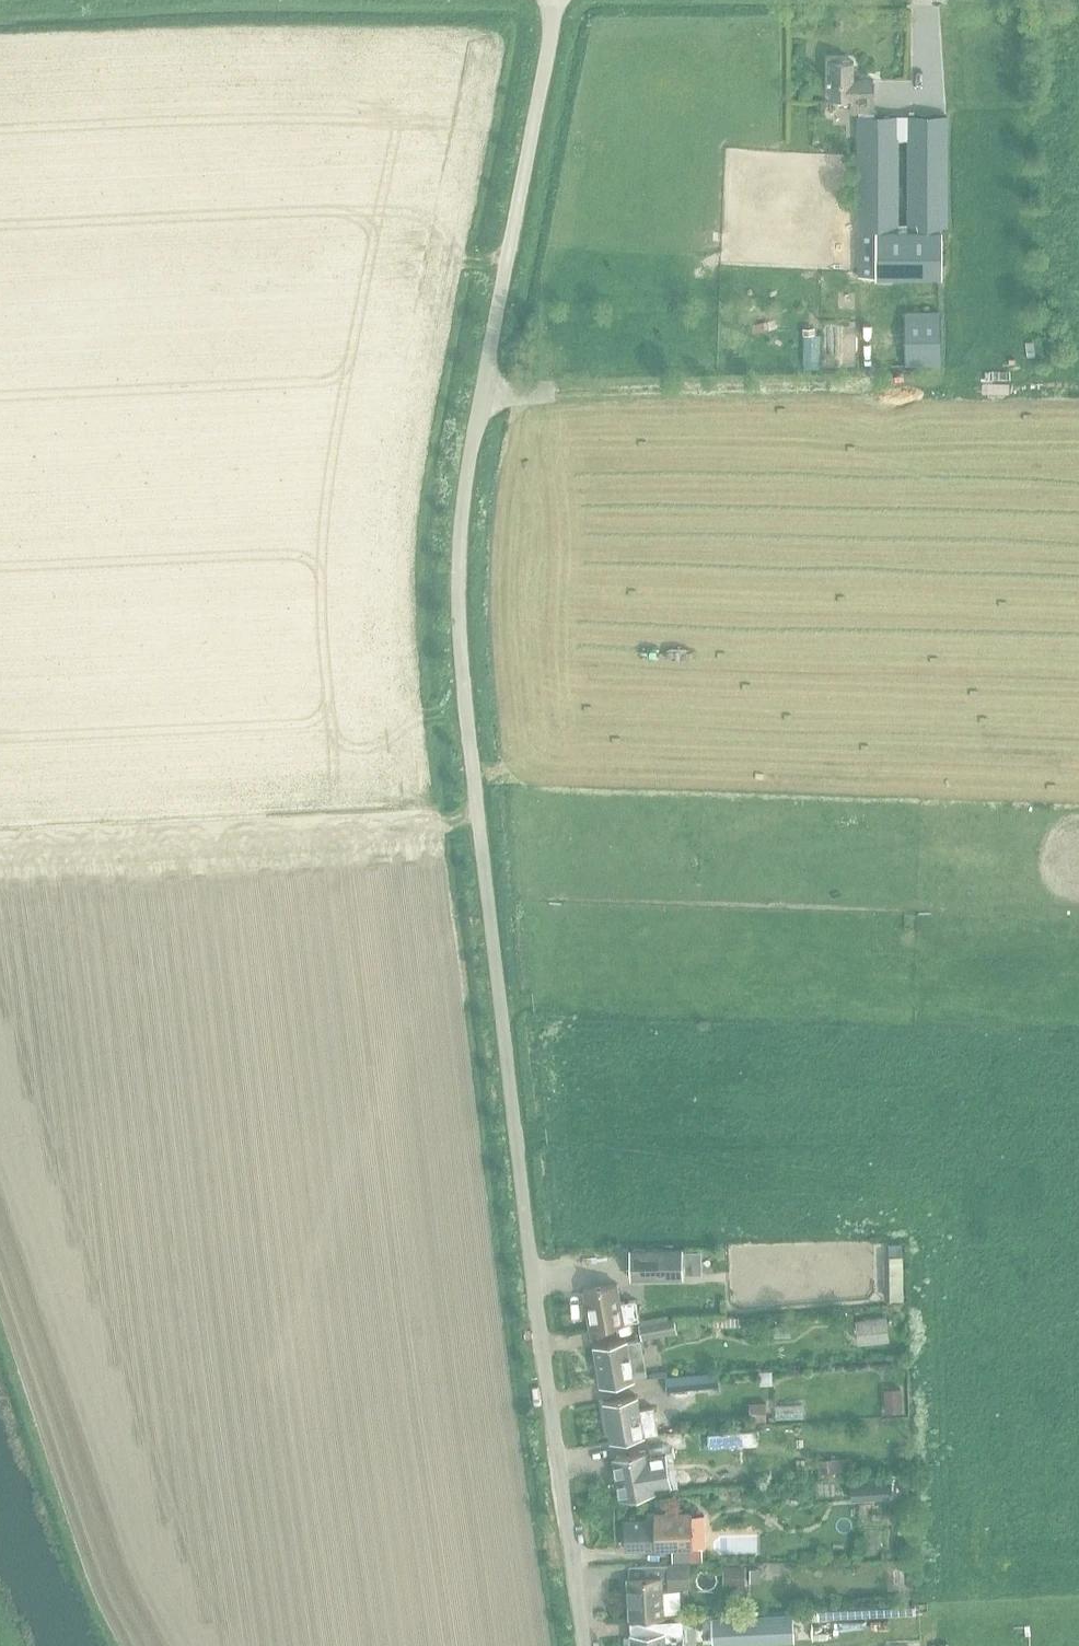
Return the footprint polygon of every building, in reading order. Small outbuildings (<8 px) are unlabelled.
[(852,113),(873,113),(874,78),(854,78),(854,61),(831,61),(831,95),(853,95),(852,113)] [(874,117),(859,117),(861,275),(943,274),(942,229),(947,229),(947,116),(874,117)] [(940,314),(905,314),(905,364),(941,364),(940,314)] [(683,1248),(629,1249),(630,1278),(683,1278),(683,1248)] [(636,1299),(621,1302),(617,1283),(584,1289),(590,1328),(639,1319),(636,1299)] [(855,1320),(858,1343),(889,1339),(886,1316),(855,1320)] [(687,1319),(675,1321),(675,1317),(639,1324),(642,1339),(678,1332),(677,1330),(689,1328),(687,1319)] [(595,1345),(603,1385),(634,1378),(627,1339),(595,1345)] [(905,1368),(889,1368),(889,1394),(906,1393),(905,1368)] [(666,1376),(668,1391),(722,1386),(720,1370),(666,1376)] [(754,1383),(755,1398),(774,1398),(773,1382),(754,1383)] [(654,1406),(641,1408),(639,1395),(605,1401),(612,1441),(659,1433),(654,1406)] [(750,1403),(751,1421),(768,1420),(766,1402),(750,1403)] [(647,1452),(614,1458),(621,1499),(654,1493),(653,1489),(670,1487),(664,1452),(647,1455),(647,1452)] [(818,1459),(820,1479),(850,1477),(849,1457),(818,1459)] [(889,1476),(889,1490),(911,1490),(911,1475),(889,1476)] [(820,1481),(821,1500),(841,1499),(839,1480),(820,1481)] [(889,1497),(889,1480),(852,1482),(853,1499),(889,1497)] [(627,1547),(694,1548),(693,1512),(656,1512),(656,1520),(627,1520),(627,1547)] [(668,1577),(669,1588),(691,1587),(690,1562),(668,1563),(668,1577)] [(629,1579),(628,1579),(630,1621),(661,1619),(661,1612),(682,1611),(681,1590),(660,1591),(659,1577),(668,1577),(668,1563),(629,1565),(629,1579)] [(821,1622),(834,1619),(830,1604),(817,1607),(821,1622)] [(793,1613),(711,1618),(713,1645),(795,1640),(793,1613)] [(630,1622),(631,1637),(631,1645),(680,1645),(680,1633),(673,1633),(673,1621),(630,1622)] [(938,1635),(927,1638),(929,1645),(940,1645),(938,1635)]
